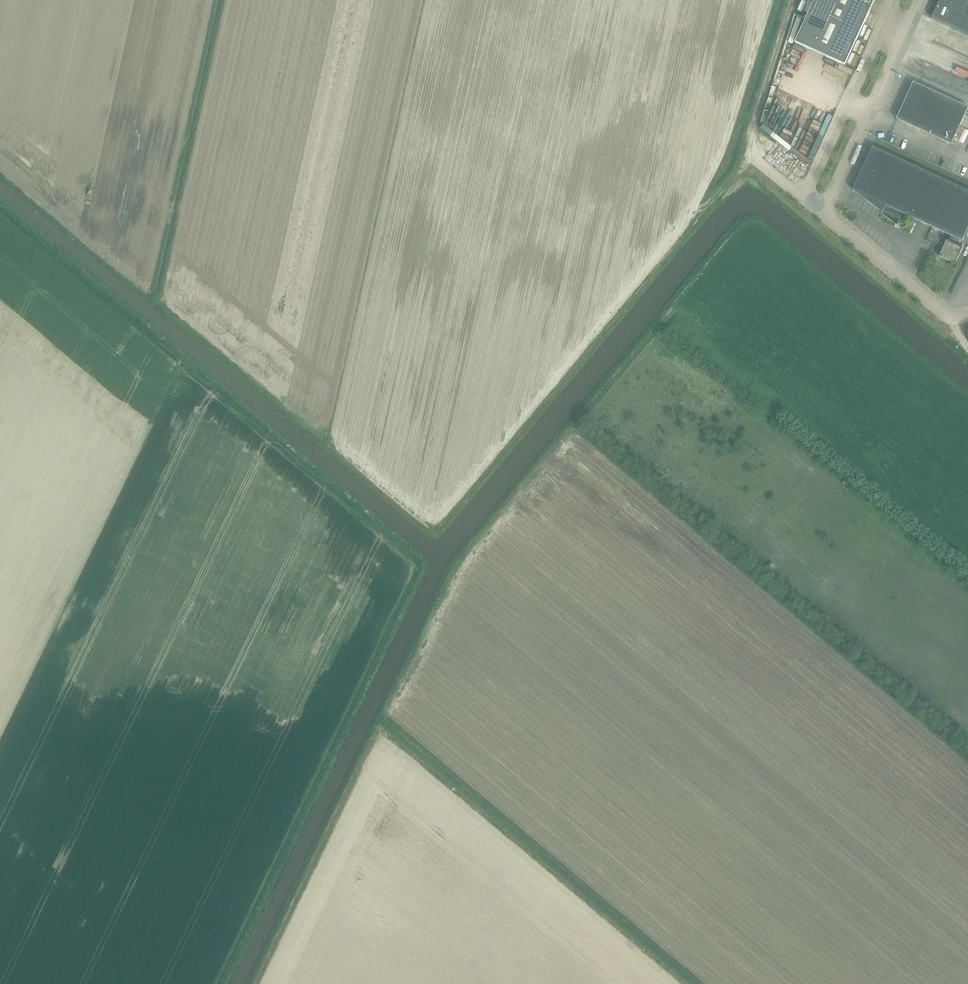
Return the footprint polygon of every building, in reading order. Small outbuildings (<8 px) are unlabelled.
[(795,43),(845,66),(875,0),(815,0),(795,43)] [(967,35),(967,0),(940,0),(932,18),(967,35)] [(967,109),(967,108),(913,83),(896,120),(951,145),(967,109)] [(959,255),(963,248),(960,247),(967,229),(967,191),(873,147),(852,191),(893,221),(897,211),(951,236),(948,241),(946,240),(939,257),(955,264),(959,255)]
